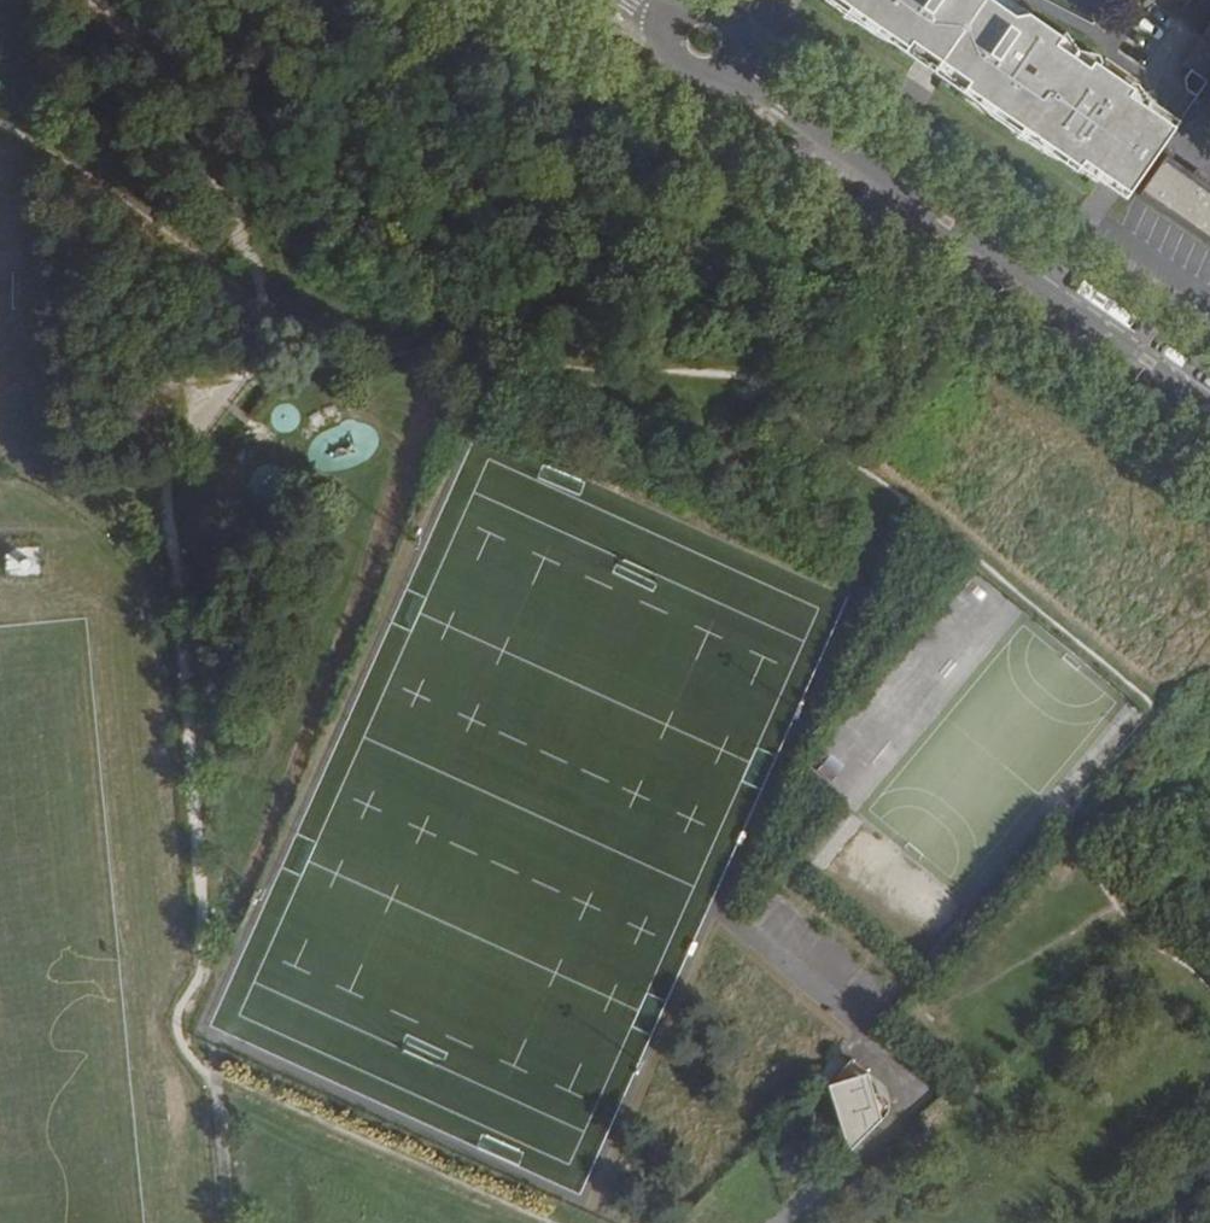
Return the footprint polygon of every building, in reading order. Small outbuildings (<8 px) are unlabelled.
[(912,47),(916,42),(948,63),(977,83),(972,88),(1083,164),(1087,159),(1125,188),(1133,193),(1157,159),(1181,127),(1132,94),(1138,85),(1105,62),(1099,71),(1061,45),(1066,36),(1035,15),(1021,17),(995,0),(844,0),(912,47)] [(1152,12),(1161,0),(1136,0),(1152,12)] [(1209,84),(1209,23),(1172,78),(1181,83),(1174,92),(1186,100),(1177,112),(1187,118),(1209,84)] [(1133,193),(1209,248),(1209,196),(1157,159),(1133,193)] [(875,1075),(835,1084),(853,1151),(886,1121),(875,1075)]
